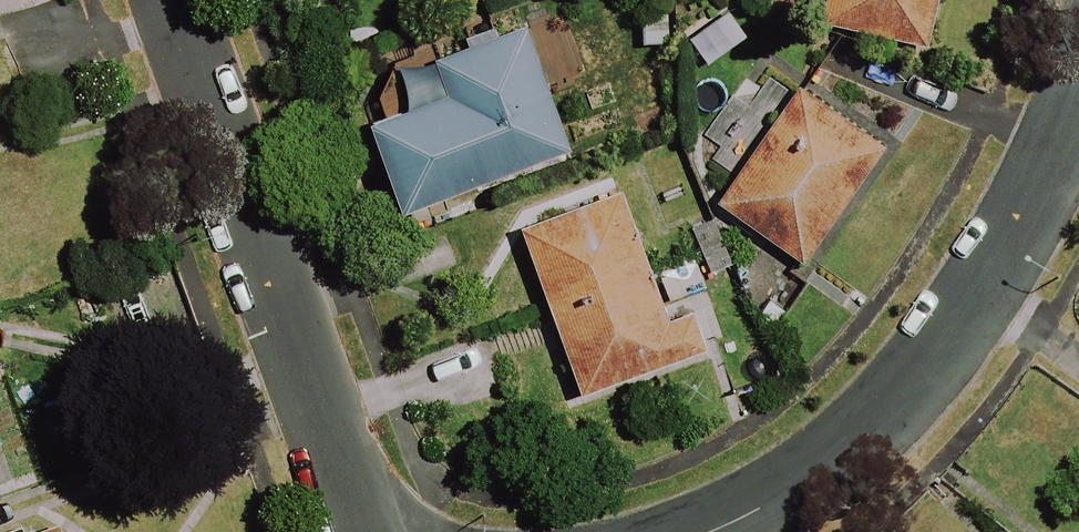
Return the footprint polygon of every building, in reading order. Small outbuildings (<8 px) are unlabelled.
[(51,0),(0,0),(0,20),(51,0)] [(566,154),(544,92),(584,78),(556,0),(537,0),(464,26),(472,49),(435,62),(448,97),(368,126),(400,214),(566,154)] [(818,23),(922,48),(934,0),(823,0),(818,23)] [(631,4),(635,48),(667,45),(664,2),(631,4)] [(799,270),(873,144),(783,91),(709,217),(799,270)] [(666,324),(620,192),(518,228),(577,399),(704,355),(690,316),(666,324)] [(28,474),(0,391),(0,484),(28,474)]
